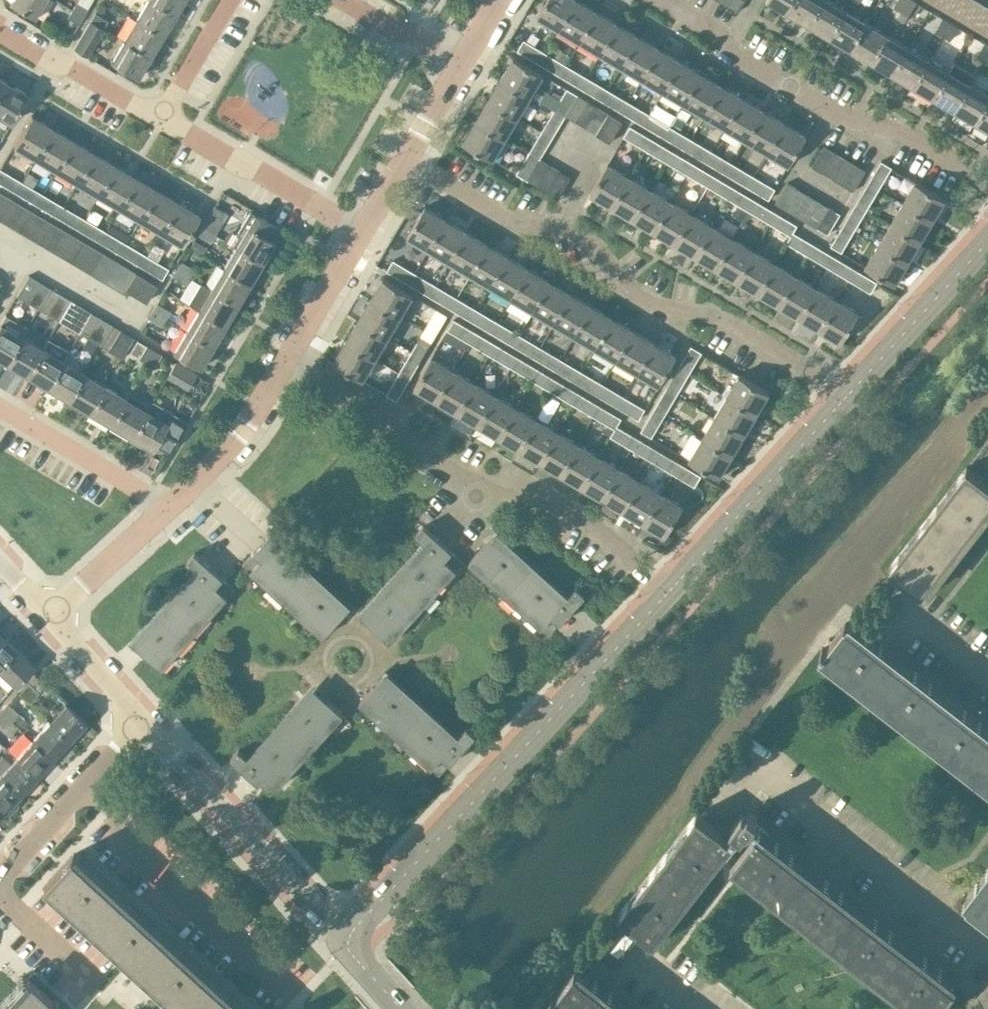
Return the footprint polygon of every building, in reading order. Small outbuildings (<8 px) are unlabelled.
[(35,16),(44,0),(10,0),(10,1),(35,16)] [(163,34),(175,14),(152,0),(146,0),(135,18),(163,34)] [(175,14),(183,0),(152,0),(175,14)] [(559,28),(576,0),(547,0),(538,16),(559,28)] [(580,41),(598,11),(579,0),(576,0),(559,28),(580,41)] [(738,11),(745,0),(731,0),(728,5),(738,11)] [(788,12),(795,0),(768,0),(788,12)] [(809,24),(823,0),(795,0),(788,12),(809,24)] [(829,36),(846,9),(831,0),(823,0),(809,24),(829,36)] [(901,10),(907,0),(897,0),(894,6),(901,10)] [(908,15),(916,2),(913,0),(907,0),(901,10),(908,15)] [(952,13),(959,0),(945,0),(941,7),(952,13)] [(962,19),(973,0),(959,0),(952,13),(962,19)] [(972,25),(984,5),(977,0),(973,0),(962,19),(972,25)] [(72,9),(83,16),(87,8),(76,2),(72,9)] [(983,31),(987,22),(987,7),(984,5),(972,25),(983,31)] [(68,16),(79,23),(83,16),(72,9),(68,16)] [(829,36),(850,49),(867,21),(846,9),(829,36)] [(580,41),(601,53),(618,23),(598,11),(580,41)] [(90,20),(103,27),(108,20),(95,12),(90,20)] [(935,30),(943,35),(950,22),(943,17),(935,30)] [(123,39),(151,55),(163,34),(135,18),(123,39)] [(74,48),(87,55),(103,27),(90,20),(74,48)] [(850,49),(871,61),(887,33),(867,21),(850,49)] [(943,35),(950,39),(958,26),(950,22),(943,35)] [(601,53),(622,65),(639,35),(618,23),(601,53)] [(871,61),(892,73),(908,45),(887,33),(871,61)] [(622,65),(642,78),(660,48),(639,35),(622,65)] [(110,60),(138,77),(151,55),(123,39),(110,60)] [(518,50),(539,62),(545,52),(524,39),(518,50)] [(984,59),(987,53),(987,44),(985,42),(977,55),(984,59)] [(892,73),(913,85),(929,58),(908,45),(892,73)] [(642,78),(663,90),(681,60),(660,48),(642,78)] [(539,62),(560,74),(566,64),(545,52),(539,62)] [(501,78),(531,96),(543,74),(514,56),(501,78)] [(913,85),(934,98),(950,70),(929,58),(913,85)] [(663,90),(684,102),(702,72),(681,60),(663,90)] [(954,110),(971,82),(975,75),(954,62),(950,70),(934,98),(954,110)] [(560,74),(580,87),(587,76),(566,64),(560,74)] [(684,102),(705,115),(723,85),(702,72),(684,102)] [(580,87),(601,99),(607,89),(587,76),(580,87)] [(489,99),(518,116),(531,96),(501,78),(489,99)] [(11,122),(28,94),(6,81),(0,91),(0,116),(11,122)] [(975,122),(987,101),(987,92),(971,82),(954,110),(975,122)] [(705,115),(726,127),(743,97),(723,85),(705,115)] [(517,173),(527,179),(539,158),(565,115),(577,94),(567,88),(517,173)] [(601,99),(622,112),(628,101),(607,89),(601,99)] [(577,94),(565,115),(575,121),(588,100),(577,94)] [(726,127),(747,139),(764,109),(743,97),(726,127)] [(476,120),(506,137),(518,116),(489,99),(476,120)] [(588,100),(575,121),(586,127),(598,107),(588,100)] [(622,112),(643,124),(649,113),(628,101),(622,112)] [(987,130),(987,101),(975,122),(987,130)] [(598,107),(586,127),(596,133),(608,113),(598,107)] [(747,139),(767,152),(785,122),(764,109),(747,139)] [(608,113),(596,133),(610,142),(622,121),(608,113)] [(643,124),(664,136),(670,126),(649,113),(643,124)] [(14,145),(35,158),(53,128),(31,115),(14,145)] [(464,141),(493,159),(506,137),(476,120),(464,141)] [(767,152),(789,164),(807,135),(785,122),(767,152)] [(624,136),(645,148),(651,138),(630,125),(624,136)] [(664,136),(685,149),(691,138),(670,126),(664,136)] [(35,158),(56,170),(73,140),(53,128),(35,158)] [(645,148),(666,161),(672,150),(651,138),(645,148)] [(685,149),(705,161),(712,150),(691,138),(685,149)] [(56,170),(77,182),(94,152),(73,140),(56,170)] [(812,166),(822,172),(835,151),(824,145),(812,166)] [(666,161),(687,173),(693,163),(672,150),(666,161)] [(705,161),(726,173),(732,163),(712,150),(705,161)] [(822,172),(833,178),(845,157),(835,151),(822,172)] [(77,182),(97,195),(115,165),(94,152),(77,182)] [(833,178),(843,184),(855,163),(845,157),(833,178)] [(527,179),(538,185),(550,164),(539,158),(527,179)] [(869,181),(879,188),(892,166),(881,160),(869,181)] [(590,192),(612,205),(629,175),(608,163),(590,192)] [(687,173),(708,185),(714,175),(693,163),(687,173)] [(726,173),(747,185),(753,175),(732,163),(726,173)] [(843,184),(853,190),(866,170),(855,163),(843,184)] [(538,185),(548,191),(560,171),(550,164),(538,185)] [(97,195),(118,207),(136,177),(115,165),(97,195)] [(15,192),(21,181),(0,169),(0,183),(15,192)] [(548,191),(559,197),(571,177),(560,171),(548,191)] [(612,205),(633,217),(650,188),(629,175),(612,205)] [(708,185),(729,198),(735,187),(714,175),(708,185)] [(747,185),(769,198),(775,188),(753,175),(747,185)] [(118,207),(139,219),(157,189),(136,177),(118,207)] [(903,202),(932,219),(945,198),(915,180),(903,202)] [(15,192),(36,204),(42,194),(21,181),(15,192)] [(856,202),(867,208),(879,188),(869,181),(856,202)] [(776,202),(786,209),(798,188),(788,182),(776,202)] [(729,198),(750,210),(756,200),(735,187),(729,198)] [(633,217),(653,230),(671,200),(650,188),(633,217)] [(786,209),(797,215),(809,194),(798,188),(786,209)] [(139,219),(160,232),(178,202),(157,189),(139,219)] [(10,198),(0,192),(0,216),(10,198)] [(36,204),(57,216),(63,206),(42,194),(36,204)] [(797,215),(807,221),(819,200),(809,194),(797,215)] [(8,225),(21,204),(10,198),(0,216),(0,220),(8,225)] [(653,230),(674,242),(692,212),(671,200),(653,230)] [(750,210),(770,223),(777,212),(756,200),(750,210)] [(807,221),(817,227),(830,207),(819,200),(807,221)] [(160,232),(182,244),(199,214),(178,202),(160,232)] [(844,223),(854,229),(867,208),(856,202),(844,223)] [(890,223),(920,240),(932,219),(903,202),(890,223)] [(8,225),(19,231),(31,210),(21,204),(8,225)] [(201,226),(214,234),(227,213),(214,205),(201,226)] [(57,216),(77,229),(84,218),(63,206),(57,216)] [(408,236),(429,249),(447,219),(425,206),(408,236)] [(817,227),(828,233),(840,213),(830,207),(817,227)] [(19,231),(29,237),(41,217),(31,210),(19,231)] [(234,246),(262,262),(275,241),(271,239),(278,227),(250,210),(237,233),(241,235),(234,246)] [(674,242),(695,254),(713,225),(692,212),(674,242)] [(770,223),(791,235),(793,232),(793,231),(797,224),(777,212),(770,223)] [(29,237),(40,243),(52,223),(41,217),(29,237)] [(77,229),(98,241),(104,231),(84,218),(77,229)] [(429,249),(450,261),(468,231),(447,219),(429,249)] [(40,243),(50,249),(62,229),(52,223),(40,243)] [(831,245),(842,251),(854,229),(844,223),(831,245)] [(878,243),(908,261),(920,240),(890,223),(878,243)] [(695,254),(716,267),(734,237),(713,225),(695,254)] [(197,234),(210,242),(214,234),(201,226),(197,234)] [(50,249),(60,256),(72,235),(62,229),(50,249)] [(98,241),(119,253),(125,243),(104,231),(98,241)] [(450,261),(471,273),(488,244),(468,231),(450,261)] [(787,242),(808,254),(814,244),(793,232),(791,235),(787,242)] [(60,256),(71,262),(83,241),(72,235),(60,256)] [(716,267),(737,279),(754,249),(734,237),(716,267)] [(71,262),(81,268),(93,247),(83,241),(71,262)] [(119,253),(140,265),(146,255),(125,243),(119,253)] [(865,265),(895,283),(908,261),(878,243),(865,265)] [(471,273),(492,286),(509,256),(488,244),(471,273)] [(808,254),(829,267),(835,256),(814,244),(808,254)] [(222,267),(250,283),(262,262),(234,246),(222,267)] [(81,268),(91,274),(103,253),(93,247),(81,268)] [(737,279),(758,292),(775,262),(754,249),(737,279)] [(91,274),(102,280),(114,259),(103,253),(91,274)] [(140,265),(162,278),(168,268),(146,255),(140,265)] [(492,286),(513,298),(530,268),(509,256),(492,286)] [(829,267),(849,279),(855,268),(835,256),(829,267)] [(102,280),(112,286),(124,266),(114,259),(102,280)] [(388,270),(409,283),(415,273),(394,260),(388,270)] [(177,268),(190,276),(194,268),(181,261),(177,268)] [(758,292),(778,304),(796,274),(775,262),(758,292)] [(122,292),(125,289),(135,272),(124,266),(112,286),(122,292)] [(210,288),(237,304),(250,283),(222,267),(210,288)] [(172,276),(185,283),(190,276),(177,268),(172,276)] [(513,298),(533,310),(551,280),(530,268),(513,298)] [(849,279),(871,291),(877,281),(855,268),(849,279)] [(125,289),(146,301),(156,284),(135,272),(125,289)] [(409,283),(430,295),(436,285),(415,273),(409,283)] [(778,304),(799,316),(817,286),(796,274),(778,304)] [(16,295),(38,308),(50,288),(28,275),(16,295)] [(371,299),(401,316),(413,295),(383,277),(371,299)] [(533,310),(554,323),(572,293),(551,280),(533,310)] [(197,309),(225,325),(237,304),(210,288),(200,282),(188,303),(197,309)] [(430,295),(451,307),(457,297),(436,285),(430,295)] [(799,316),(820,329),(838,299),(817,286),(799,316)] [(46,312),(59,320),(71,300),(58,292),(46,312)] [(554,323),(575,335),(593,305),(572,293),(554,323)] [(451,307),(472,320),(478,309),(457,297),(451,307)] [(358,319),(388,337),(401,316),(371,299),(358,319)] [(820,329),(841,341),(859,311),(838,299),(820,329)] [(152,310),(165,317),(169,310),(157,302),(152,310)] [(67,325),(79,332),(91,312),(79,304),(67,325)] [(575,335),(596,347),(613,317),(593,305),(575,335)] [(185,329),(213,346),(225,325),(197,309),(185,329)] [(437,309),(424,330),(435,336),(447,315),(437,309)] [(472,320),(492,332),(498,322),(478,309),(472,320)] [(148,317),(161,325),(165,317),(152,310),(148,317)] [(79,332),(100,345),(112,324),(91,312),(79,332)] [(22,335),(27,326),(6,314),(0,323),(0,360),(5,363),(22,335)] [(596,347),(617,360),(634,330),(613,317),(596,347)] [(346,340),(376,358),(388,337),(358,319),(346,340)] [(448,329),(470,342),(476,331),(454,319),(448,329)] [(492,332),(513,344),(519,334),(498,322),(492,332)] [(108,349),(121,357),(133,337),(120,329),(108,349)] [(172,351),(200,367),(213,346),(185,329),(172,351)] [(424,330),(412,351),(422,357),(435,336),(424,330)] [(617,360),(638,372),(655,342),(634,330),(617,360)] [(470,342),(490,354),(497,344),(476,331),(470,342)] [(513,344),(534,357),(540,346),(519,334),(513,344)] [(5,363),(26,375),(42,347),(22,335),(5,363)] [(334,362),(363,379),(376,358),(346,340),(334,362)] [(638,372),(659,385),(677,355),(655,342),(638,372)] [(490,354),(511,366),(517,356),(497,344),(490,354)] [(139,358),(146,362),(154,349),(146,345),(139,358)] [(679,367),(689,373),(702,351),(691,345),(679,367)] [(534,357),(555,369),(561,359),(540,346),(534,357)] [(26,375),(47,387),(63,360),(42,347),(26,375)] [(146,362),(154,366),(161,353),(154,349),(146,362)] [(412,351),(400,372),(410,378),(422,357),(412,351)] [(415,386),(436,399),(454,369),(432,356),(415,386)] [(511,366),(532,379),(538,368),(517,356),(511,366)] [(555,369),(576,381),(582,371),(561,359),(555,369)] [(47,387),(68,400),(84,372),(63,360),(47,387)] [(667,388),(677,394),(689,373),(679,367),(667,388)] [(532,379),(553,391),(559,381),(538,368),(532,379)] [(436,399),(457,411),(474,381),(454,369),(436,399)] [(181,383),(188,387),(196,374),(188,370),(181,383)] [(576,381),(597,394),(603,383),(582,371),(576,381)] [(68,400),(89,412),(105,384),(84,372),(68,400)] [(387,393),(398,399),(410,378),(400,372),(387,393)] [(727,395),(757,413),(769,391),(739,374),(727,395)] [(457,411),(478,423),(495,394),(474,381),(457,411)] [(553,391),(574,403),(580,393),(559,381),(553,391)] [(597,394),(618,406),(624,396),(603,383),(597,394)] [(89,412),(109,424),(125,397),(105,384),(89,412)] [(109,424),(130,437),(147,409),(152,401),(131,388),(125,397),(109,424)] [(654,409),(665,415),(677,394),(667,388),(654,409)] [(574,403),(595,416),(601,405),(580,393),(574,403)] [(478,423),(499,436),(516,406),(495,394),(478,423)] [(714,416),(744,433),(757,413),(727,395),(714,416)] [(618,406),(639,419),(645,408),(624,396),(618,406)] [(155,444),(168,452),(186,421),(172,413),(152,401),(147,409),(130,437),(152,449),(155,444)] [(615,428),(617,425),(622,417),(601,405),(595,416),(615,428)] [(499,436),(520,448),(537,418),(516,406),(499,436)] [(642,430),(652,436),(665,415),(654,409),(642,430)] [(702,437),(732,454),(744,433),(714,416),(702,437)] [(520,448),(540,460),(558,431),(537,418),(520,448)] [(611,435),(632,448),(638,437),(617,425),(615,428),(611,435)] [(540,460),(561,473),(579,443),(558,431),(540,460)] [(632,448),(653,460),(659,450),(638,437),(632,448)] [(689,458),(719,476),(732,454),(702,437),(689,458)] [(561,473),(582,485),(599,455),(579,443),(561,473)] [(653,460),(673,472),(680,462),(659,450),(653,460)] [(582,485),(603,497),(620,468),(599,455),(582,485)] [(673,472),(695,485),(701,475),(680,462),(673,472)] [(967,466),(889,566),(925,594),(987,514),(987,482),(967,466)] [(603,497),(624,510),(641,480),(620,468),(603,497)] [(624,510),(644,522),(662,492),(641,480),(624,510)] [(644,522),(666,535),(683,505),(662,492),(644,522)] [(243,563),(323,636),(340,617),(343,620),(354,608),(280,540),(288,531),(280,524),(243,563)] [(372,624),(391,641),(464,561),(424,525),(416,534),(425,542),(358,616),(370,627),(372,624)] [(469,561),(549,634),(585,594),(577,586),(569,595),(495,528),(484,540),(487,542),(469,561)] [(144,651),(163,668),(235,588),(195,552),(187,561),(196,569),(129,643),(141,654),(144,651)] [(848,618),(825,648),(823,646),(820,649),(823,651),(820,654),(987,785),(987,726),(848,618)] [(16,648),(0,634),(0,665),(16,648)] [(15,685),(34,665),(16,648),(0,665),(0,671),(15,685)] [(360,702),(440,774),(476,734),(467,727),(459,735),(385,668),(374,680),(377,683),(360,702)] [(28,682),(38,691),(45,684),(35,675),(28,682)] [(231,758),(271,794),(344,714),(325,697),(327,694),(315,683),(248,757),(239,749),(231,758)] [(48,721),(69,739),(85,721),(65,702),(48,721)] [(2,711),(12,720),(19,713),(9,704),(2,711)] [(6,727),(12,720),(2,711),(0,714),(0,722),(6,727)] [(32,739),(53,757),(69,739),(48,721),(32,739)] [(16,756),(36,775),(53,757),(32,739),(16,756)] [(21,792),(36,775),(16,756),(10,763),(2,755),(0,757),(0,775),(21,792)] [(4,811),(21,792),(0,775),(0,807),(4,811)] [(725,835),(733,841),(737,844),(743,849),(756,831),(750,826),(753,822),(757,816),(749,810),(745,815),(742,813),(725,835)] [(733,841),(725,835),(697,813),(619,913),(629,921),(642,932),(655,942),(718,861),(733,841)] [(918,1008),(938,1008),(959,982),(753,822),(750,826),(756,831),(743,849),(731,864),(742,872),(918,1008)] [(78,849),(47,883),(184,1008),(253,1008),(78,849)] [(987,922),(987,869),(962,902),(987,922)] [(578,965),(555,995),(553,993),(550,996),(553,998),(550,1002),(559,1008),(635,1008),(578,965)] [(58,1006),(55,1003),(57,1001),(54,997),(52,1000),(24,975),(0,1001),(0,1008),(55,1008),(58,1006)]
